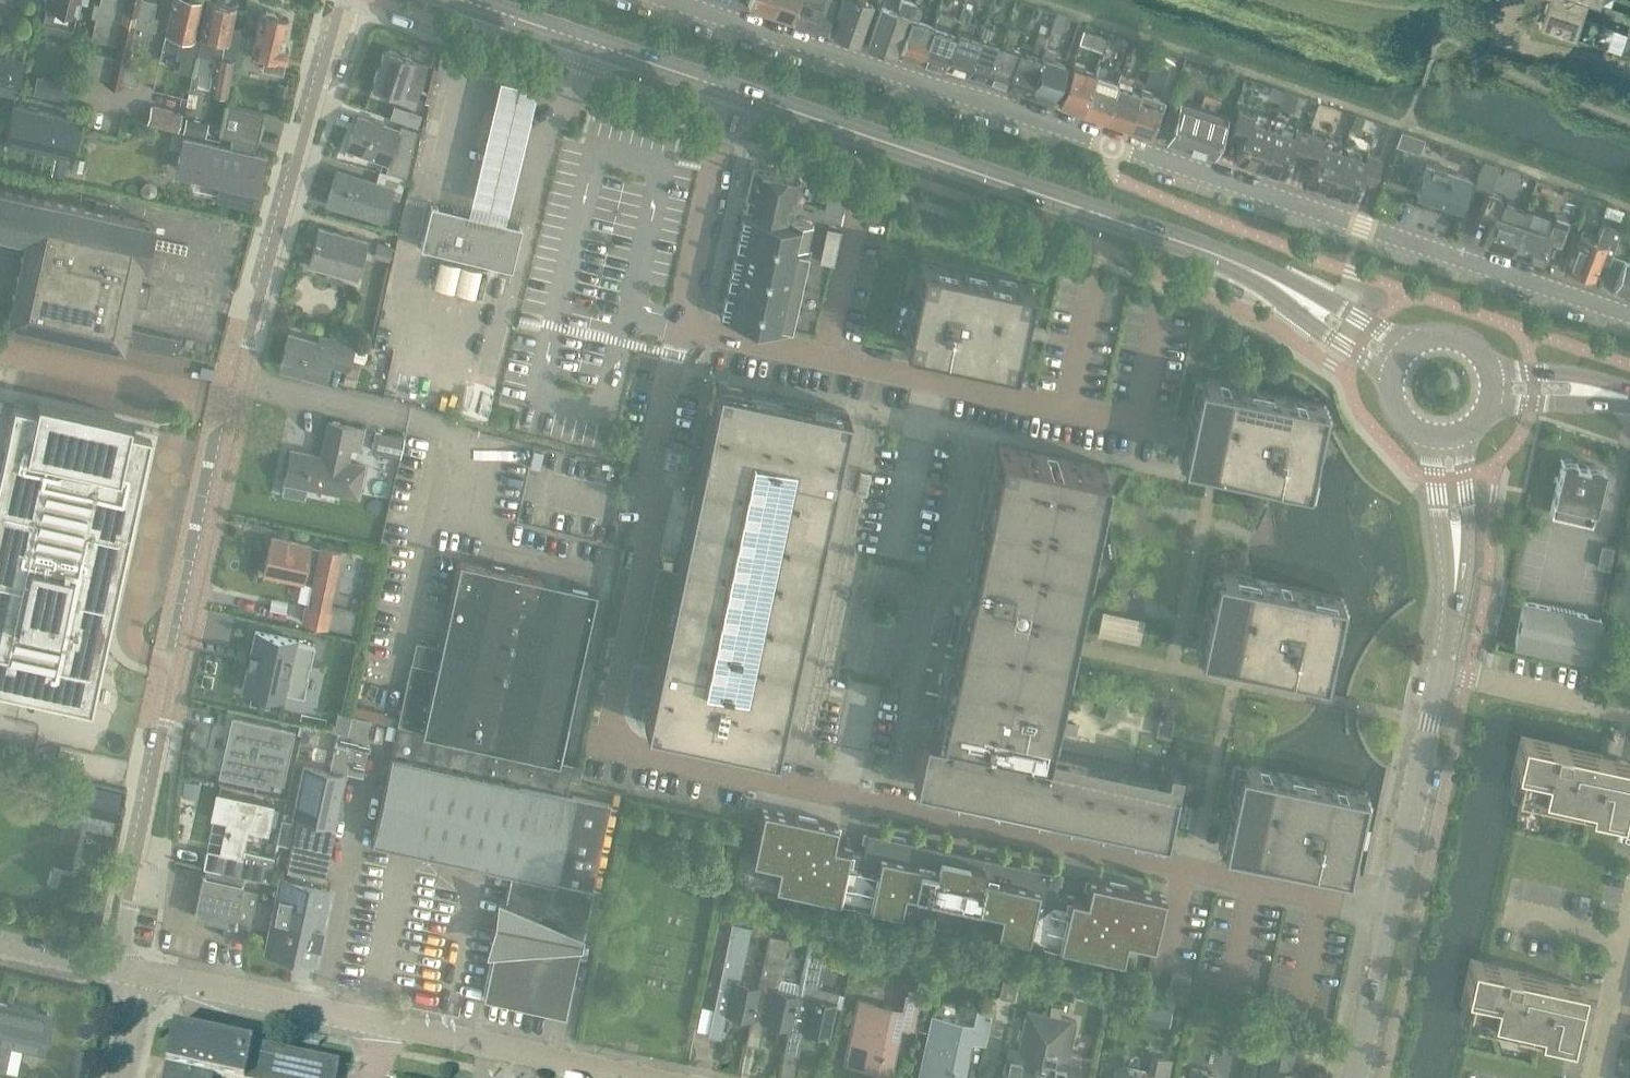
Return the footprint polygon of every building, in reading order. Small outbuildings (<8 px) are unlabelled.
[(39,20),(73,28),(76,14),(78,14),(81,1),(85,2),(85,0),(44,0),(39,20)] [(103,40),(116,43),(114,54),(100,52),(88,49),(83,71),(98,75),(109,77),(107,82),(123,86),(124,81),(137,84),(142,61),(134,59),(128,58),(131,46),(145,49),(150,28),(154,29),(157,16),(153,15),(156,0),(99,0),(99,2),(94,1),(91,15),(95,16),(90,37),(103,40)] [(166,33),(181,36),(176,57),(181,58),(178,70),(191,73),(197,46),(196,46),(198,39),(193,38),(202,0),(173,0),(166,33)] [(235,5),(221,2),(218,0),(207,0),(200,35),(217,39),(216,44),(228,47),(235,5)] [(771,14),(775,0),(750,0),(748,6),(771,14)] [(771,14),(792,20),(798,0),(775,0),(771,14)] [(792,20),(793,21),(826,32),(830,18),(820,14),(824,0),(798,0),(792,20)] [(836,15),(840,17),(834,35),(858,44),(872,1),(872,0),(842,0),(836,15)] [(870,44),(895,52),(907,14),(911,16),(915,4),(904,0),(901,0),(898,11),(883,7),(870,44)] [(1546,5),(1581,17),(1587,0),(1547,0),(1546,5)] [(1546,5),(1539,24),(1575,37),(1581,17),(1546,5)] [(955,33),(945,67),(968,74),(980,36),(972,34),(975,23),(968,21),(972,9),(965,6),(957,29),(955,33)] [(274,13),(266,11),(262,14),(260,13),(255,36),(247,35),(245,47),(251,49),(250,53),(264,56),(261,68),(282,73),(288,46),(283,45),(289,20),(276,17),(274,13)] [(1077,20),(1057,13),(1052,28),(1072,36),(1077,20)] [(898,55),(920,63),(933,25),(910,18),(898,55)] [(980,36),(968,74),(987,81),(1000,42),(1004,30),(992,26),(992,27),(984,24),(980,36)] [(933,25),(920,63),(943,71),(945,67),(955,33),(933,25)] [(1084,31),(1079,43),(1102,51),(1106,39),(1084,31)] [(1019,49),(1007,87),(1029,94),(1046,47),(1048,37),(1038,33),(1031,53),(1019,49)] [(1000,42),(987,81),(1007,87),(1019,49),(1012,47),(1000,42)] [(1046,47),(1029,94),(1052,102),(1065,62),(1053,58),(1055,50),(1046,47)] [(372,85),(403,95),(401,102),(408,105),(410,97),(417,99),(428,65),(384,50),(372,85)] [(23,60),(0,55),(0,82),(17,86),(23,60)] [(234,59),(216,55),(209,92),(227,95),(234,59)] [(1072,63),(1058,105),(1081,112),(1095,75),(1096,71),(1072,63)] [(1118,79),(1104,120),(1127,128),(1140,91),(1129,87),(1131,83),(1136,66),(1126,63),(1121,80),(1118,79)] [(1153,63),(1145,86),(1148,87),(1161,92),(1170,69),(1164,67),(1153,63)] [(37,75),(33,93),(51,97),(67,100),(69,93),(71,83),(37,75)] [(1095,75),(1081,112),(1104,120),(1118,79),(1115,78),(1113,81),(1095,75)] [(500,78),(467,215),(503,224),(537,87),(500,78)] [(278,83),(276,94),(288,96),(289,85),(278,83)] [(1140,91),(1127,128),(1151,136),(1164,99),(1150,94),(1152,90),(1148,89),(1143,86),(1142,85),(1140,91)] [(1280,101),(1279,106),(1298,112),(1304,96),(1296,94),(1284,90),(1280,101)] [(4,142),(3,147),(4,147),(14,149),(15,144),(52,153),(47,174),(63,177),(68,156),(71,157),(80,119),(13,104),(12,110),(4,142)] [(182,113),(151,105),(146,124),(178,132),(182,113)] [(182,134),(175,168),(222,178),(217,200),(230,204),(251,208),(256,186),(259,187),(266,154),(255,151),(260,129),(263,113),(227,105),(221,135),(234,137),(232,146),(182,134)] [(1213,157),(1225,122),(1181,107),(1169,142),(1213,157)] [(406,109),(401,121),(417,127),(422,114),(406,109)] [(1237,160),(1260,168),(1273,126),(1252,119),(1254,114),(1240,109),(1232,134),(1244,138),(1237,160)] [(1356,115),(1350,130),(1360,133),(1365,118),(1356,115)] [(346,148),(387,163),(385,171),(406,176),(416,131),(401,125),(399,130),(358,116),(346,148)] [(186,117),(184,131),(206,136),(209,122),(186,117)] [(1273,126),(1260,168),(1283,176),(1290,153),(1303,157),(1311,133),(1297,128),(1295,133),(1273,126)] [(1401,130),(1396,145),(1405,148),(1410,134),(1410,133),(1401,130)] [(1308,184),(1330,192),(1344,150),(1322,143),(1324,137),(1311,133),(1303,157),(1315,162),(1308,184)] [(1344,150),(1330,192),(1354,200),(1361,177),(1372,181),(1381,157),(1367,152),(1366,157),(1344,150)] [(1426,161),(1425,160),(1415,192),(1459,206),(1469,175),(1444,167),(1445,163),(1428,157),(1426,161)] [(787,331),(801,269),(811,271),(816,249),(806,247),(811,225),(790,220),(800,178),(754,168),(721,317),(787,331)] [(382,222),(390,197),(400,200),(402,192),(407,179),(380,170),(376,183),(338,170),(327,203),(382,222)] [(140,185),(140,188),(140,191),(141,193),(143,195),(145,197),(148,197),(150,197),(153,196),(155,194),(156,192),(157,189),(157,186),(156,184),(154,182),(152,180),(149,180),(146,180),(144,181),(142,183),(140,185)] [(830,186),(824,211),(842,215),(847,190),(830,186)] [(23,239),(5,318),(122,344),(123,342),(178,354),(181,339),(126,327),(140,263),(144,264),(153,223),(0,189),(0,234),(23,239)] [(1485,241),(1512,250),(1521,223),(1494,214),(1500,196),(1487,191),(1479,216),(1492,221),(1485,241)] [(431,206),(420,249),(511,271),(522,228),(503,224),(467,215),(431,206)] [(1521,223),(1512,250),(1539,259),(1546,239),(1560,243),(1568,218),(1554,213),(1548,232),(1521,223)] [(1599,265),(1606,267),(1610,254),(1619,227),(1622,220),(1604,214),(1595,239),(1580,235),(1569,271),(1594,279),(1599,265)] [(366,240),(319,227),(309,265),(356,278),(366,240)] [(1604,278),(1622,284),(1629,259),(1629,231),(1621,228),(1604,278)] [(389,261),(393,246),(377,242),(373,257),(389,261)] [(1010,361),(1028,279),(917,256),(899,338),(1010,361)] [(1622,284),(1629,286),(1629,259),(1622,284)] [(137,282),(133,303),(146,305),(150,285),(137,282)] [(348,371),(351,360),(365,364),(370,345),(356,342),(335,336),(334,340),(320,336),(319,342),(288,333),(280,366),(326,378),(329,366),(348,371)] [(204,368),(203,376),(213,377),(214,370),(204,368)] [(1312,467),(1325,406),(1213,382),(1198,379),(1185,439),(1181,461),(1207,467),(1269,480),(1292,485),(1307,488),(1312,467)] [(775,752),(848,409),(828,405),(717,381),(714,393),(677,568),(665,565),(658,564),(659,561),(657,560),(636,659),(637,659),(638,656),(645,658),(658,660),(644,725),(775,752)] [(90,707),(91,704),(120,569),(137,492),(139,484),(150,434),(148,434),(147,433),(128,429),(130,421),(39,402),(37,411),(34,410),(15,406),(10,425),(1,469),(0,472),(0,687),(90,707)] [(290,450),(284,483),(285,484),(282,495),(305,499),(307,488),(359,499),(366,463),(349,459),(351,449),(361,451),(365,430),(328,423),(322,456),(290,450)] [(375,431),(371,451),(400,457),(404,438),(375,431)] [(1070,623),(1104,464),(997,441),(961,609),(954,608),(948,638),(955,639),(935,735),(924,783),(1164,835),(1165,834),(1180,764),(1167,762),(1165,772),(1044,746),(1061,662),(1069,664),(1071,654),(1073,641),(1075,633),(1068,632),(1070,623)] [(1550,512),(1552,513),(1550,519),(1562,522),(1566,505),(1569,506),(1567,514),(1593,520),(1595,512),(1605,470),(1602,469),(1599,467),(1596,465),(1592,465),(1587,466),(1576,464),(1573,461),(1570,459),(1566,459),(1562,461),(1550,512)] [(624,475),(622,488),(630,490),(633,477),(624,475)] [(272,536),(264,572),(313,583),(308,606),(306,606),(302,622),(329,628),(329,627),(351,632),(355,612),(331,607),(343,551),(320,546),(320,547),(312,546),(312,545),(272,536)] [(398,727),(373,843),(511,873),(505,901),(503,901),(497,926),(493,946),(495,947),(484,999),(565,1017),(577,959),(580,947),(584,926),(611,804),(574,796),(575,795),(570,794),(567,793),(571,779),(574,780),(580,781),(581,773),(582,772),(583,766),(577,765),(559,761),(597,591),(459,560),(440,645),(435,667),(412,662),(400,718),(398,726),(398,727)] [(1342,598),(1281,586),(1215,571),(1203,630),(1198,653),(1223,659),(1324,680),(1342,598)] [(1514,647),(1591,663),(1601,619),(1524,602),(1514,647)] [(256,630),(243,690),(286,699),(288,690),(306,694),(315,648),(298,645),(299,639),(256,630)] [(237,732),(227,775),(268,784),(269,780),(282,783),(294,730),(233,716),(229,731),(237,732)] [(351,716),(347,733),(352,734),(367,738),(370,722),(371,720),(356,717),(351,716)] [(280,877),(265,944),(264,949),(317,961),(325,926),(315,924),(323,887),(319,886),(321,878),(324,878),(336,824),(333,823),(344,775),(343,775),(352,734),(347,733),(339,732),(336,745),(330,772),(304,766),(293,815),(299,816),(287,870),(291,871),(290,879),(280,877)] [(343,775),(344,775),(347,776),(348,772),(362,775),(370,739),(367,738),(352,734),(343,775)] [(1516,796),(1622,820),(1629,783),(1629,762),(1522,738),(1509,794),(1516,796)] [(61,746),(56,769),(80,775),(85,751),(61,746)] [(1365,792),(1238,765),(1226,819),(1220,847),(1247,852),(1347,874),(1365,792)] [(86,784),(81,808),(98,811),(103,788),(86,784)] [(207,848),(203,866),(221,870),(234,873),(245,876),(269,881),(273,858),(274,856),(244,850),(248,831),(268,835),(275,805),(238,798),(220,794),(218,794),(213,820),(227,823),(221,851),(207,848)] [(763,809),(752,860),(779,866),(775,886),(901,913),(905,893),(1002,913),(997,933),(1122,960),(1127,940),(1153,945),(1164,894),(1091,879),(1086,899),(1056,893),(1061,872),(868,831),(864,851),(834,845),(838,825),(825,822),(775,811),(763,809)] [(282,820),(277,842),(278,842),(290,845),(294,822),(283,820),(282,820)] [(221,936),(247,942),(258,892),(242,888),(243,884),(203,875),(194,916),(224,923),(221,936)] [(726,1013),(751,1018),(752,1018),(758,987),(759,984),(740,980),(752,927),(732,923),(708,1036),(721,1039),(726,1013)] [(758,987),(752,1018),(751,1018),(746,1044),(759,1047),(764,1021),(789,1026),(790,1026),(797,995),(796,995),(799,983),(780,979),(788,939),(769,935),(759,984),(758,987)] [(790,1026),(789,1026),(784,1052),(797,1055),(803,1029),(829,1035),(834,1010),(836,1011),(837,1006),(836,1006),(839,992),(819,988),(829,942),(809,937),(799,983),(796,995),(797,995),(790,1026)] [(915,945),(911,961),(927,965),(931,949),(915,945)] [(1458,1021),(1465,1022),(1570,1046),(1583,989),(1470,964),(1458,1021)] [(1014,1001),(1020,969),(1006,966),(999,997),(1014,1001)] [(1172,972),(1170,985),(1188,989),(1191,976),(1172,972)] [(1061,975),(1056,996),(1074,1000),(1078,978),(1061,975)] [(839,992),(836,1006),(837,1006),(842,1007),(845,993),(839,992)] [(858,1000),(848,1048),(845,1064),(890,1073),(900,1026),(913,1029),(920,997),(906,994),(903,1010),(858,1000)] [(1143,1002),(1139,1020),(1169,1026),(1173,1009),(1143,1002)] [(40,1052),(49,1014),(0,1003),(0,1043),(40,1052)] [(991,1012),(977,1009),(974,1025),(932,1016),(919,1077),(964,1077),(971,1041),(984,1044),(991,1012)] [(1049,1016),(1027,1012),(1018,1057),(1007,1055),(1002,1077),(1035,1077),(1049,1016)] [(1035,1077),(1069,1077),(1070,1072),(1077,1074),(1081,1056),(1070,1053),(1076,1022),(1049,1016),(1035,1077)] [(1228,1051),(1246,1055),(1253,1022),(1235,1018),(1228,1051)] [(1295,1041),(1297,1029),(1275,1024),(1272,1036),(1295,1041)] [(330,1062),(199,1034),(190,1077),(327,1077),(330,1062)] [(1301,1074),(1288,1071),(1292,1053),(1268,1048),(1262,1077),(1300,1077),(1301,1074)] [(1169,1061),(1154,1058),(1150,1074),(1116,1067),(1114,1077),(1166,1077),(1169,1061)] [(1219,1075),(1192,1069),(1190,1077),(1219,1077),(1219,1075)]
